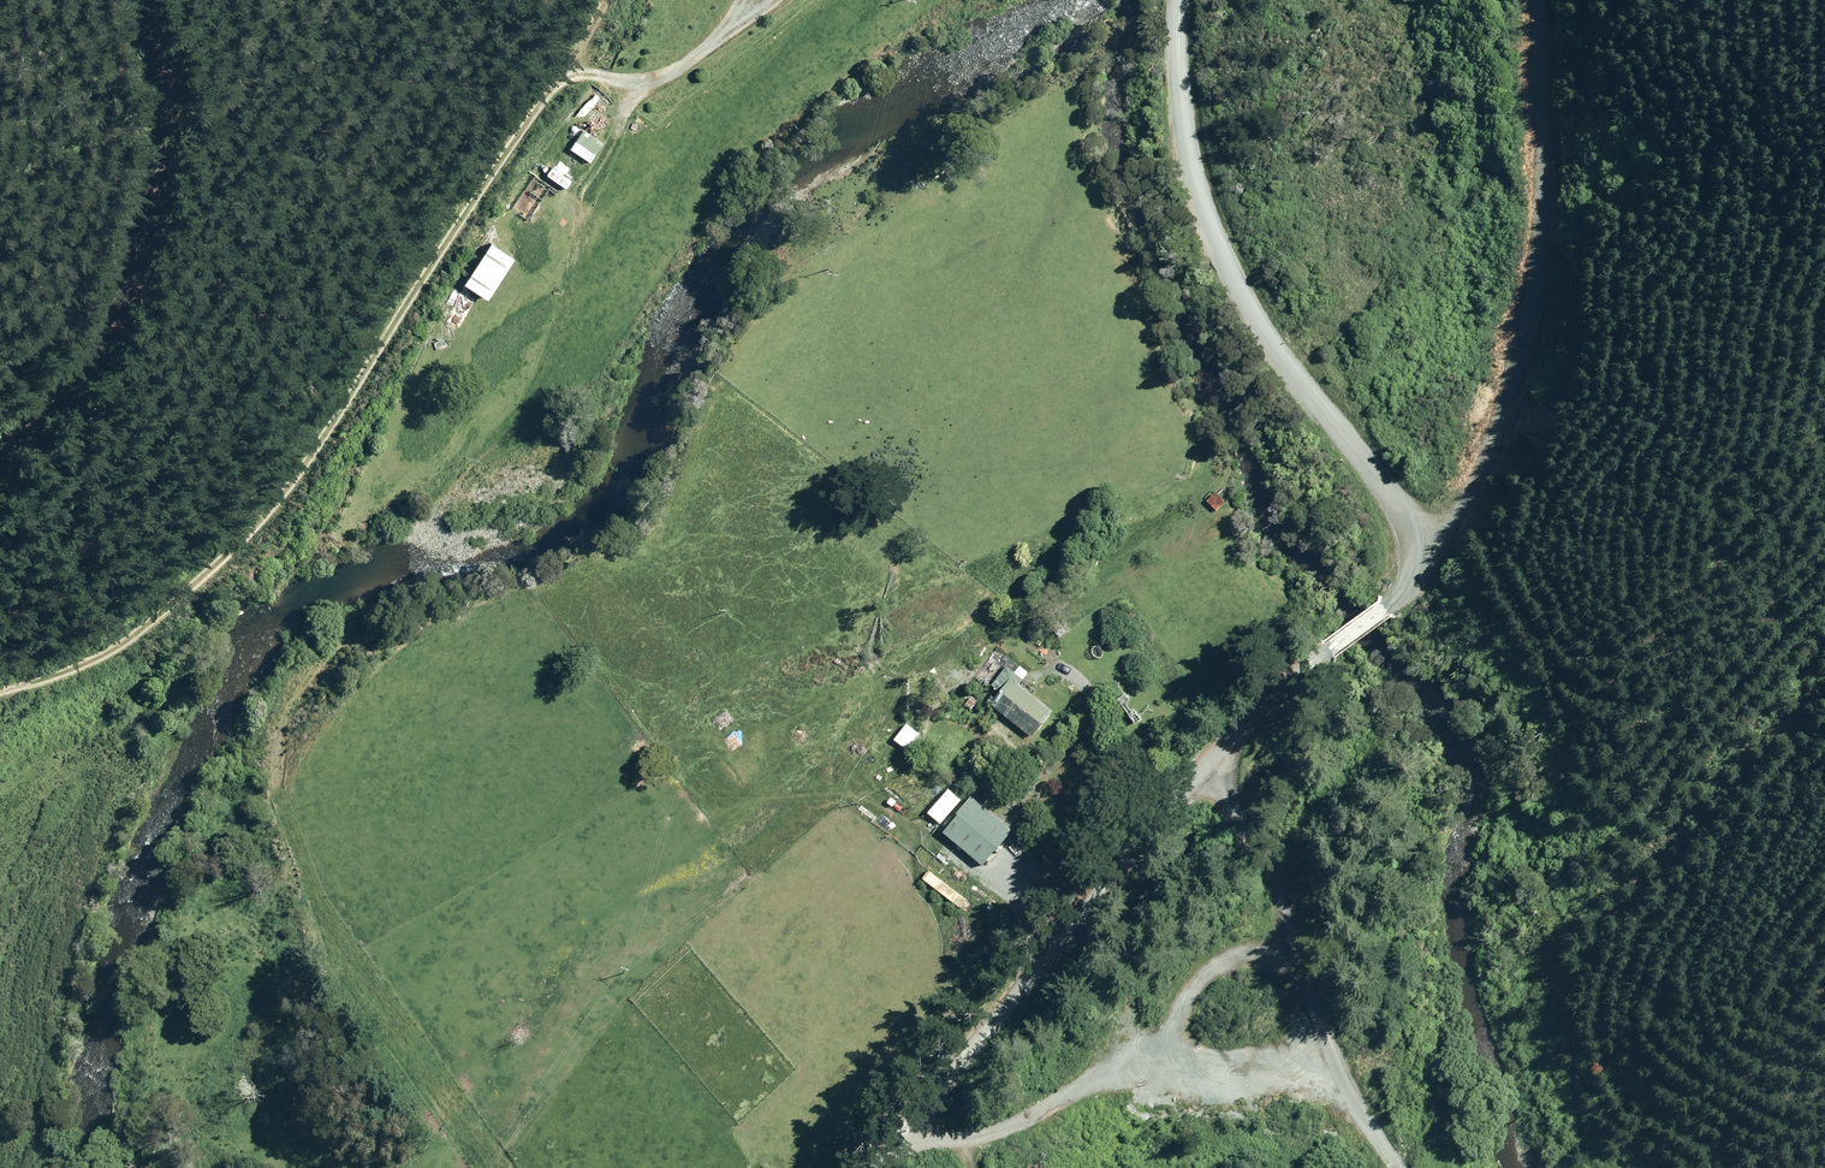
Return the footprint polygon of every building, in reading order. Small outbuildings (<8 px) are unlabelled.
[(580,128),(567,146),(590,161),(602,143),(580,128)] [(463,284),(485,298),(515,254),(493,239),(463,284)] [(1017,680),(994,708),(1032,738),(1054,710),(1017,680)] [(972,798),(944,830),(986,867),(1014,835),(972,798)]
